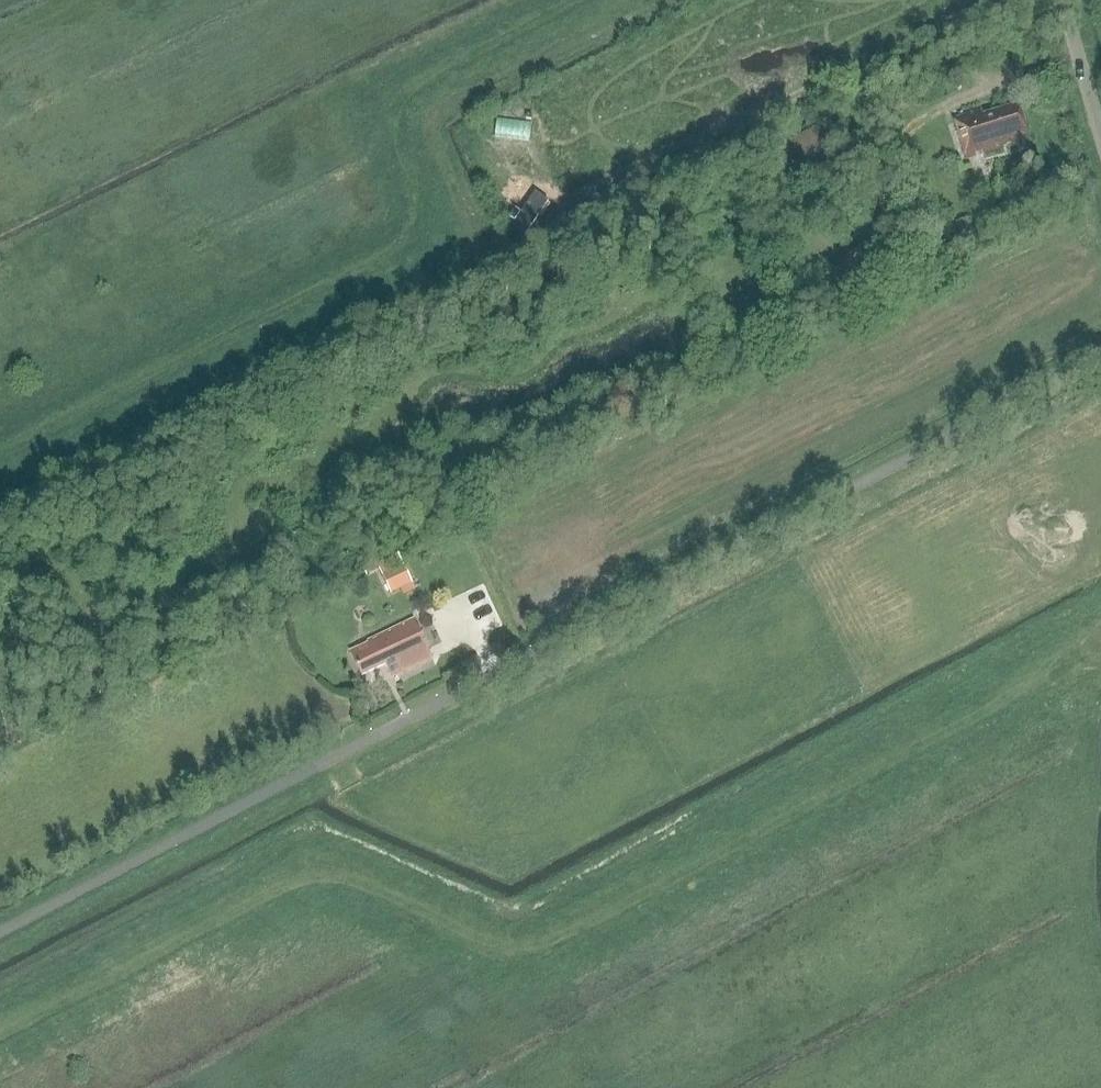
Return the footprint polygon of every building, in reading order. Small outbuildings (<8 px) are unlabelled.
[(983,151),(983,154),(1003,148),(1002,145),(1030,136),(1020,104),(983,115),(981,109),(955,117),(968,159),(975,157),(974,154),(983,151)] [(411,583),(397,553),(376,563),(389,593),(411,583)] [(391,677),(432,658),(413,619),(368,640),(369,643),(351,651),(362,675),(385,664),(391,677)]
